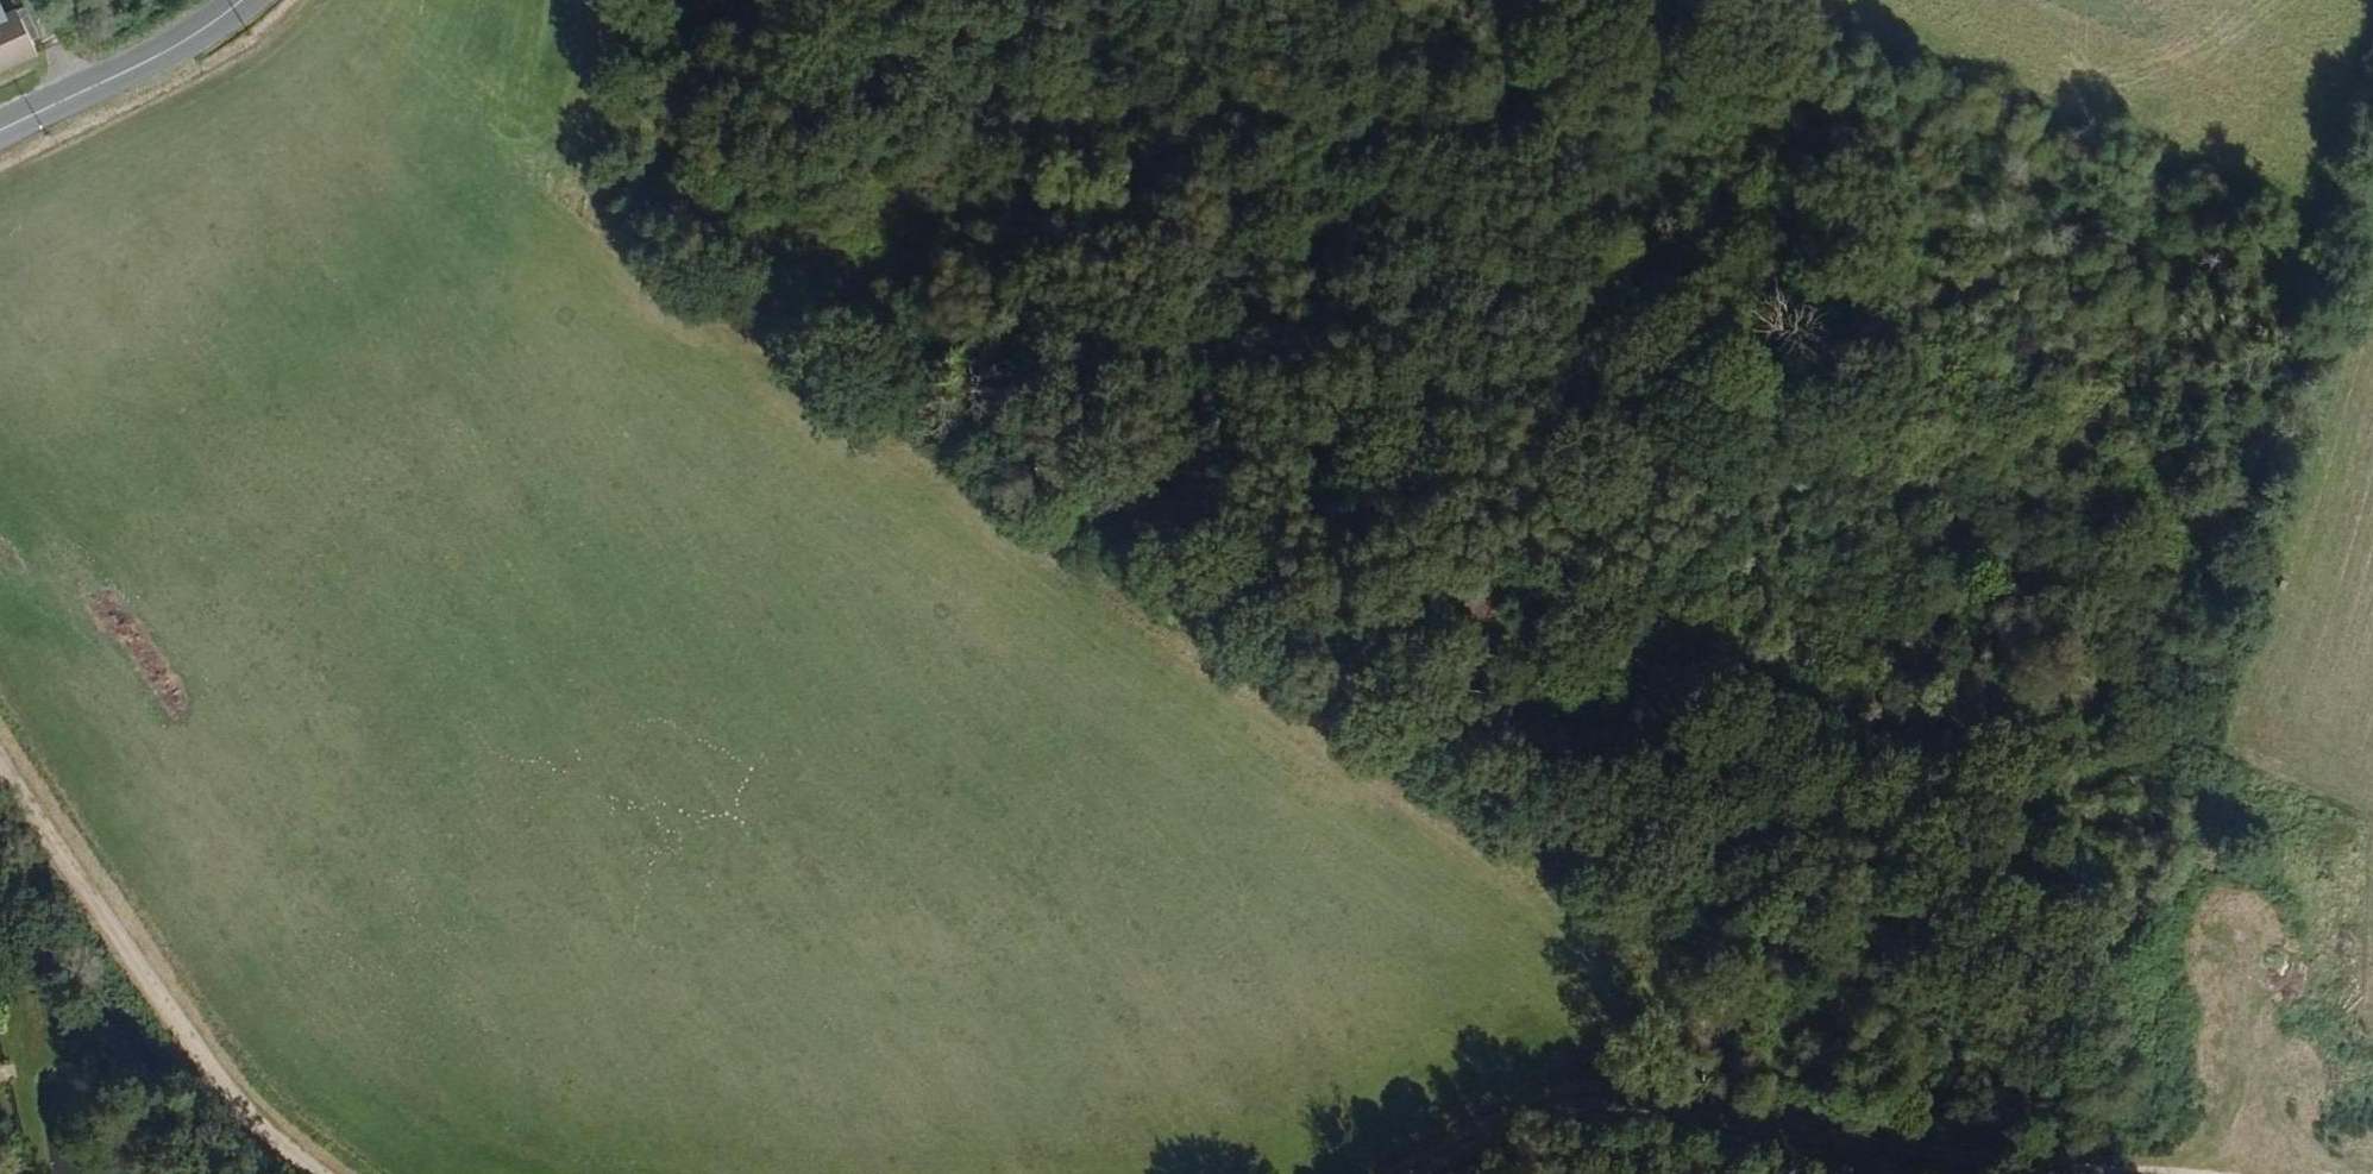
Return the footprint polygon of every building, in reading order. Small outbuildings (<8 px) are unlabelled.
[(10,30),(7,20),(0,25),(0,34),(10,30)] [(28,68),(10,30),(0,34),(0,80),(28,68)]
